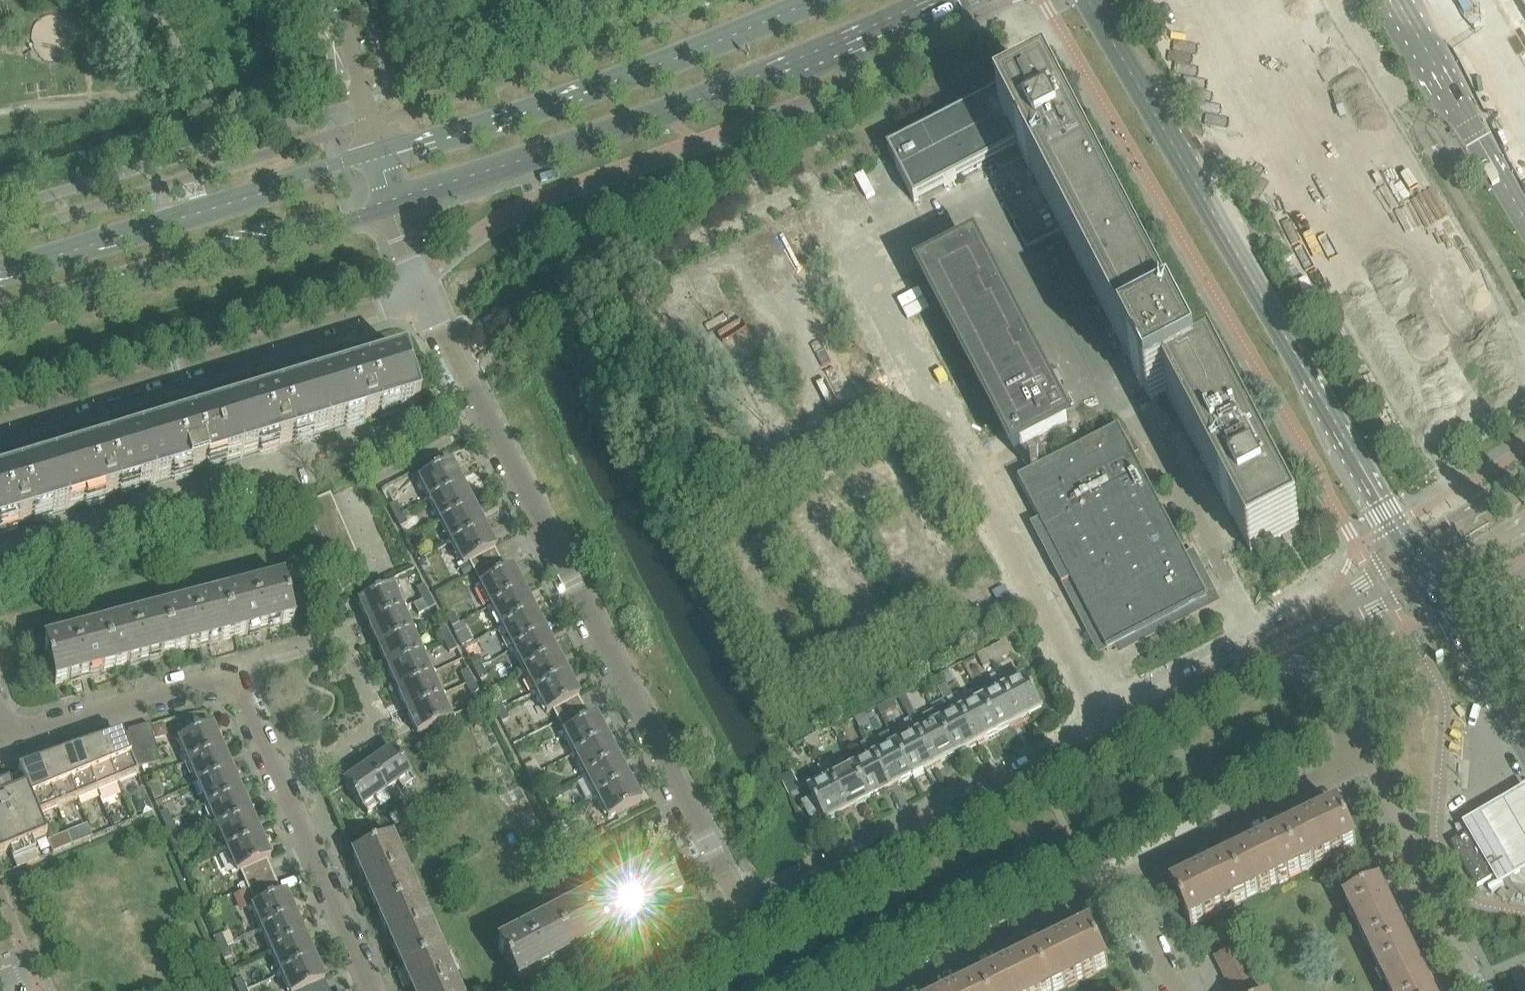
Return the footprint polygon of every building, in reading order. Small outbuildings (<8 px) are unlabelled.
[(1150,403),(1159,398),(1168,394),(1252,557),(1300,531),(1213,363),(1196,372),(1050,92),(1025,104),(1016,86),(888,152),(915,204),(994,162),(999,170),(1022,157),(1150,403)] [(922,273),(1012,446),(1015,453),(1018,451),(1017,450),(1038,440),(1068,425),(975,245),(922,273)] [(401,360),(349,375),(314,386),(328,433),(415,406),(401,360)] [(314,386),(264,401),(227,413),(241,459),(328,433),(314,386)] [(227,413),(176,428),(140,439),(154,485),(241,459),(227,413)] [(1064,456),(1050,463),(1039,469),(1036,464),(1031,467),(1033,472),(1018,480),(1033,510),(1071,582),(1107,652),(1209,599),(1201,584),(1203,582),(1197,571),(1195,572),(1193,570),(1194,569),(1119,428),(1064,456)] [(140,439),(88,455),(53,465),(67,512),(154,485),(140,439)] [(1050,463),(1038,440),(1017,450),(1018,451),(1027,469),(1031,467),(1036,464),(1039,469),(1050,463)] [(427,500),(461,482),(451,463),(417,480),(427,500)] [(67,512),(53,465),(0,481),(0,532),(67,512)] [(461,482),(427,500),(438,522),(472,504),(461,482)] [(333,507),(328,496),(303,507),(308,518),(333,507)] [(395,518),(402,514),(396,503),(389,507),(395,518)] [(449,543),(483,525),(472,504),(438,522),(449,543)] [(338,517),(333,507),(308,518),(313,528),(338,517)] [(402,514),(395,518),(400,528),(407,525),(402,514)] [(342,528),(338,517),(313,528),(318,539),(342,528)] [(483,525),(449,543),(461,565),(468,561),(495,548),(483,525)] [(347,538),(342,528),(318,539),(323,549),(347,538)] [(352,549),(347,538),(323,549),(328,559),(352,549)] [(421,547),(417,540),(411,543),(415,550),(421,547)] [(495,548),(468,561),(472,569),(474,573),(501,560),(495,548)] [(357,559),(352,549),(328,559),(332,570),(357,559)] [(361,569),(357,559),(332,570),(337,581),(361,569)] [(480,584),(506,570),(501,560),(474,573),(480,584)] [(461,575),(472,569),(468,561),(461,565),(457,567),(461,575)] [(506,570),(480,584),(477,585),(489,607),(523,589),(512,568),(507,571),(506,570)] [(222,596),(234,638),(294,622),(282,581),(222,596)] [(421,600),(428,597),(423,587),(416,590),(421,600)] [(367,624),(400,610),(399,608),(390,588),(358,603),(367,624)] [(523,589),(489,607),(500,628),(534,611),(523,589)] [(222,596),(163,612),(174,654),(234,638),(222,596)] [(428,597),(421,600),(427,611),(433,607),(428,597)] [(400,610),(367,624),(378,648),(411,633),(410,631),(400,610)] [(534,611),(500,628),(511,649),(545,632),(534,611)] [(124,622),(103,627),(114,670),(174,654),(163,612),(124,622)] [(446,617),(451,627),(458,624),(453,614),(446,617)] [(464,626),(459,624),(452,628),(462,647),(472,642),(464,626)] [(103,627),(44,643),(55,685),(114,670),(103,627)] [(443,642),(449,638),(444,628),(437,632),(443,642)] [(545,632),(511,649),(523,670),(556,653),(545,632)] [(420,655),(411,633),(378,648),(388,670),(420,655)] [(449,638),(443,642),(448,652),(455,649),(449,638)] [(1014,654),(1007,641),(985,653),(992,666),(1014,654)] [(556,653),(523,670),(534,692),(567,675),(556,653)] [(992,666),(985,653),(979,656),(986,670),(992,666)] [(430,677),(420,655),(388,670),(397,691),(430,677)] [(470,660),(475,670),(480,667),(481,668),(484,667),(478,656),(470,660)] [(474,670),(479,681),(486,678),(481,668),(480,667),(475,670),(474,670)] [(465,684),(472,681),(466,670),(460,674),(465,684)] [(956,682),(950,670),(942,675),(947,685),(948,687),(956,682)] [(997,675),(1021,721),(1043,710),(1040,705),(1043,704),(1039,694),(1036,695),(1028,679),(1011,688),(1003,672),(997,675)] [(567,675),(534,692),(545,714),(553,710),(578,697),(567,675)] [(984,702),(1000,732),(1021,721),(997,675),(992,678),(1000,694),(984,702)] [(440,699),(430,677),(397,691),(407,713),(440,699)] [(472,681),(465,684),(470,695),(477,691),(472,681)] [(954,698),(948,687),(947,685),(939,689),(946,702),(948,701),(954,698)] [(910,706),(904,694),(899,697),(905,709),(910,706)] [(954,698),(978,744),(1000,732),(984,702),(968,711),(960,695),(954,698)] [(578,697),(553,710),(559,721),(584,708),(578,697)] [(934,713),(956,755),(978,744),(954,698),(948,701),(950,704),(934,713)] [(450,721),(449,720),(440,699),(407,713),(417,736),(450,721)] [(490,702),(496,712),(502,709),(497,699),(490,702)] [(881,717),(897,709),(893,700),(877,709),(881,717)] [(565,732),(590,719),(584,708),(559,721),(565,732)] [(502,709),(496,712),(501,723),(508,720),(502,709)] [(911,720),(935,766),(956,755),(934,713),(918,721),(917,717),(911,720)] [(871,726),(865,715),(855,720),(861,731),(871,726)] [(590,719),(565,732),(563,733),(574,755),(607,738),(596,716),(590,719)] [(898,747),(913,778),(935,766),(911,720),(905,723),(914,739),(898,747)] [(168,737),(165,725),(153,729),(156,740),(168,737)] [(128,735),(122,737),(135,770),(140,769),(160,764),(154,739),(150,726),(127,732),(127,733),(128,735)] [(188,763),(221,748),(212,726),(178,741),(187,761),(183,762),(184,764),(188,763)] [(817,735),(811,738),(818,752),(824,749),(817,735)] [(115,740),(101,746),(117,785),(138,776),(135,770),(122,737),(115,740)] [(607,738),(574,755),(585,776),(618,759),(607,738)] [(812,756),(818,752),(811,738),(804,742),(812,756)] [(868,742),(892,789),(913,778),(898,747),(881,756),(873,740),(868,742)] [(892,789),(868,742),(862,745),(871,761),(855,770),(870,800),(892,789)] [(101,746),(81,754),(97,793),(117,785),(101,746)] [(198,785),(231,770),(221,748),(188,763),(196,782),(193,784),(194,787),(198,785)] [(367,767),(384,793),(389,800),(390,799),(385,792),(396,785),(401,792),(415,782),(392,750),(367,767)] [(81,754),(61,762),(77,801),(97,793),(81,754)] [(618,759),(585,776),(596,797),(629,780),(618,759)] [(61,762),(41,771),(57,809),(77,801),(61,762)] [(825,765),(849,811),(870,800),(855,770),(839,778),(830,762),(825,765)] [(849,811),(825,765),(819,768),(828,784),(810,793),(813,798),(803,804),(811,820),(818,816),(821,821),(824,819),(826,823),(849,811)] [(361,810),(366,816),(378,808),(374,800),(384,793),(367,767),(343,784),(361,810)] [(207,807),(241,792),(231,770),(198,785),(206,805),(202,806),(203,808),(207,807)] [(41,771),(21,779),(37,818),(38,817),(57,809),(41,771)] [(529,776),(535,789),(543,785),(536,773),(529,776)] [(801,791),(791,773),(785,776),(780,779),(789,796),(791,796),(793,794),(796,793),(801,791)] [(10,853),(17,870),(39,861),(32,844),(46,838),(47,838),(38,817),(37,818),(21,779),(0,788),(0,857),(10,853)] [(629,780),(596,797),(608,820),(640,803),(629,780)] [(163,797),(158,785),(150,789),(155,801),(163,797)] [(1463,823),(1470,834),(1496,878),(1500,885),(1524,870),(1524,786),(1463,823)] [(213,831),(217,830),(250,814),(241,792),(207,807),(216,827),(212,829),(213,831)] [(558,807),(549,811),(553,820),(562,815),(558,807)] [(1284,836),(1302,874),(1357,847),(1338,809),(1284,836)] [(164,825),(172,822),(167,811),(160,814),(164,825)] [(227,852),(260,836),(250,814),(217,830),(225,849),(222,851),(223,854),(227,852)] [(122,826),(120,821),(114,819),(109,821),(113,830),(122,826)] [(172,822),(164,825),(169,836),(176,833),(172,822)] [(1452,845),(1478,889),(1496,878),(1470,834),(1452,845)] [(240,872),(266,861),(270,859),(260,836),(227,852),(235,872),(231,873),(232,875),(240,872)] [(1230,862),(1249,900),(1302,874),(1284,836),(1230,862)] [(351,854),(362,879),(376,911),(416,893),(408,875),(391,837),(351,854)] [(178,858),(183,869),(190,865),(186,854),(178,858)] [(240,872),(246,884),(271,872),(266,861),(240,872)] [(1249,900),(1230,862),(1175,889),(1175,888),(1172,889),(1191,928),(1194,927),(1193,927),(1249,900)] [(246,884),(250,894),(275,883),(271,872),(246,884)] [(250,894),(255,906),(281,895),(275,883),(250,894)] [(1374,958),(1408,941),(1380,884),(1346,901),(1374,958)] [(607,887),(552,916),(573,955),(627,926),(607,887)] [(261,929),(295,914),(285,893),(281,895),(255,906),(247,910),(248,912),(252,910),(261,929)] [(376,911),(401,967),(441,950),(416,893),(376,911)] [(270,952),(304,937),(295,914),(261,929),(257,932),(258,934),(262,932),(270,952)] [(573,955),(552,916),(496,945),(517,984),(573,955)] [(1090,930),(1037,956),(1054,990),(1062,990),(1109,968),(1090,930)] [(219,949),(225,946),(221,936),(215,939),(219,949)] [(280,973),(314,958),(304,937),(270,952),(266,954),(268,956),(272,954),(280,973)] [(1390,990),(1432,990),(1408,941),(1374,958),(1390,990)] [(225,946),(219,949),(224,959),(230,956),(225,946)] [(1247,958),(1242,948),(1218,959),(1223,970),(1247,958)] [(411,990),(459,990),(441,950),(401,967),(411,990)] [(986,990),(1054,990),(1037,956),(982,983),(986,990)] [(280,973),(280,974),(276,975),(277,978),(281,976),(287,990),(302,990),(324,982),(314,958),(280,973)] [(1252,969),(1247,958),(1223,970),(1228,980),(1252,969)] [(1257,980),(1252,969),(1228,980),(1233,990),(1257,980)] [(244,989),(240,980),(233,983),(237,990),(241,990),(244,989)] [(1257,980),(1233,990),(1234,990),(1260,990),(1262,990),(1257,980)] [(324,982),(302,990),(328,990),(324,982)] [(982,983),(965,990),(986,990),(982,983)]
